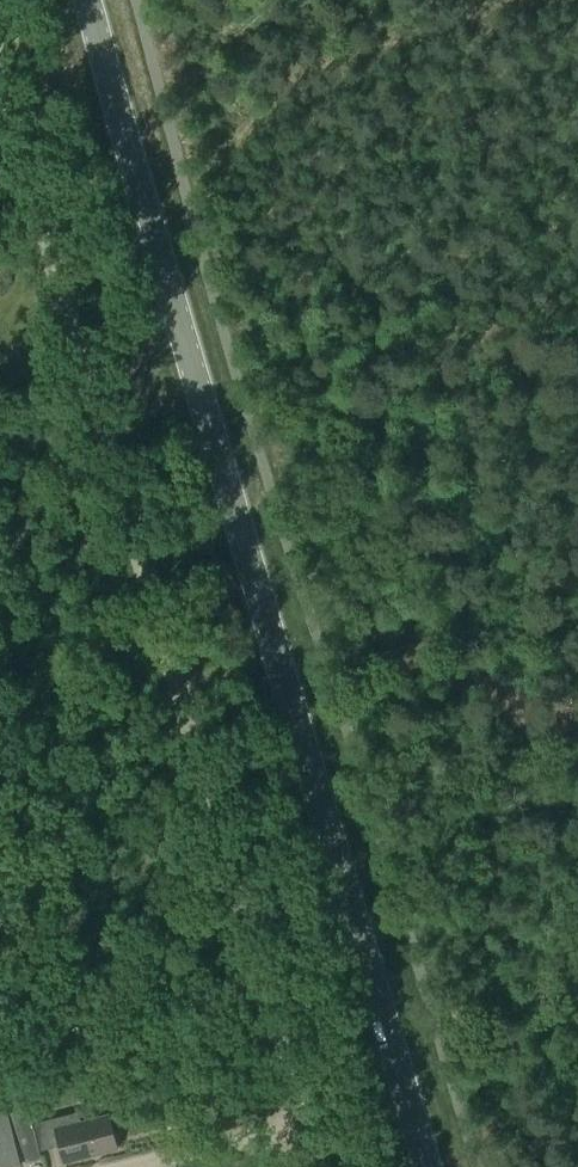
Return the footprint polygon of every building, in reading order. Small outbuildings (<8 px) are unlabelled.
[(17,1079),(0,1083),(2,1089),(21,1162),(40,1156),(20,1080),(17,1079)] [(21,1164),(21,1162),(2,1089),(1,1089),(0,1089),(0,1166),(9,1166),(21,1164)] [(109,1116),(108,1114),(81,1121),(78,1111),(53,1118),(65,1162),(117,1148),(114,1137),(118,1132),(119,1127),(117,1122),(114,1118),(109,1116)]
